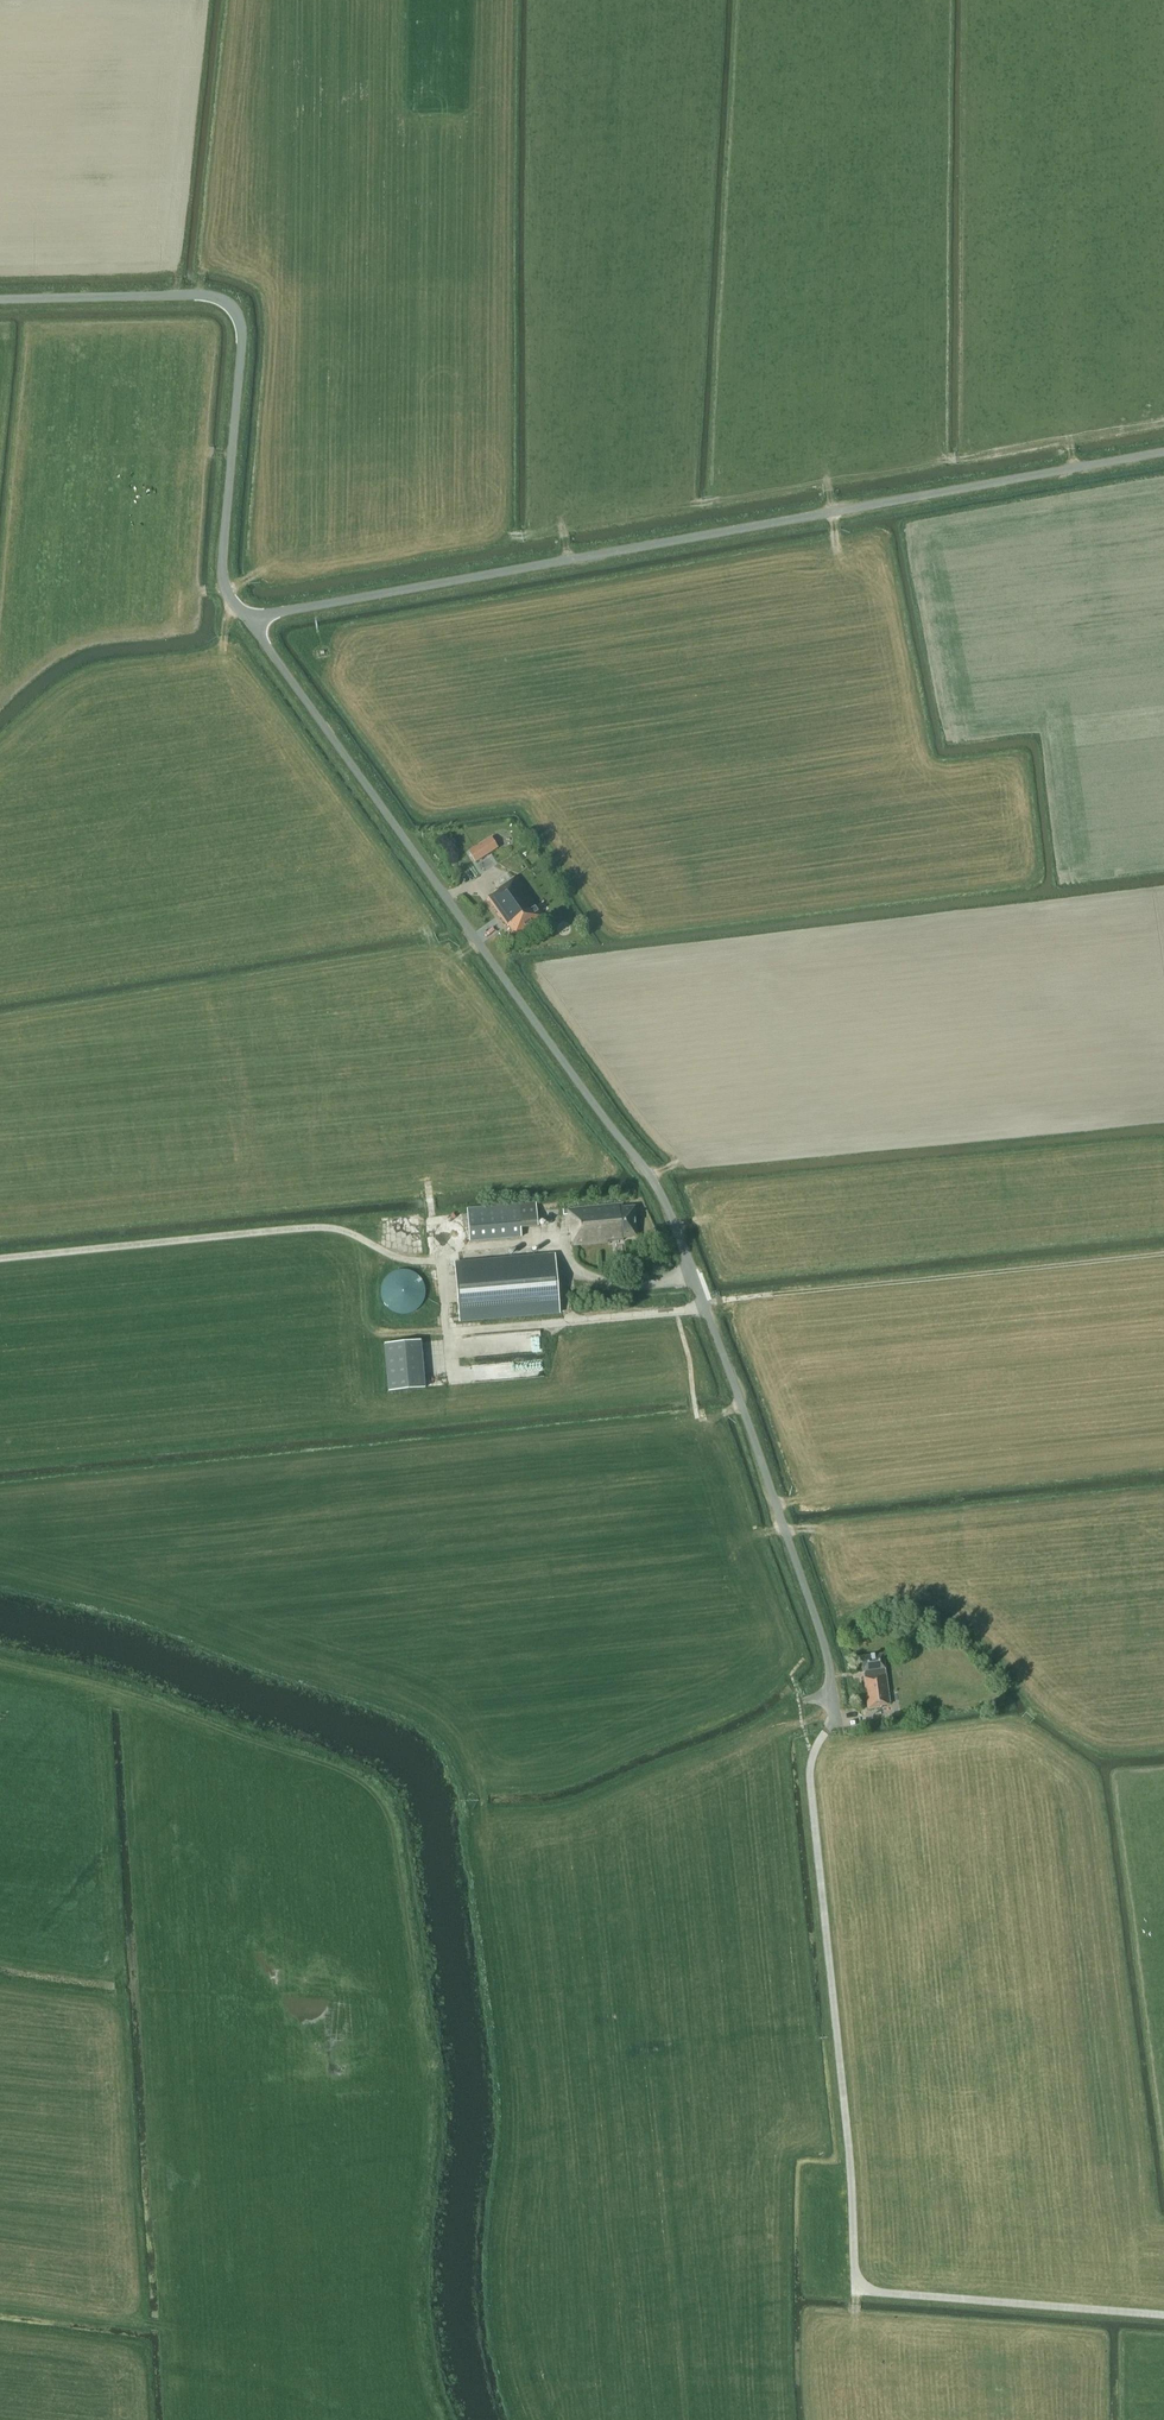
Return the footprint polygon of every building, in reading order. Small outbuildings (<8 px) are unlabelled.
[(498,848),(492,837),(468,852),(475,863),(498,848)] [(487,898),(507,927),(509,926),(515,935),(543,916),(515,876),(495,890),(496,891),(487,898)] [(466,1209),(469,1241),(521,1236),(520,1227),(538,1225),(535,1202),(466,1209)] [(622,1238),(637,1237),(634,1207),(623,1207),(623,1204),(568,1209),(563,1209),(563,1215),(568,1215),(570,1235),(572,1234),(572,1245),(623,1241),(622,1238)] [(560,1314),(555,1253),(454,1261),(459,1322),(560,1314)] [(425,1295),(425,1292),(425,1291),(425,1290),(425,1289),(425,1288),(424,1285),(424,1284),(423,1282),(421,1280),(420,1278),(418,1276),(417,1275),(415,1274),(413,1272),(412,1272),(410,1271),(408,1271),(405,1270),(403,1270),(401,1270),(399,1270),(397,1271),(395,1271),(393,1272),(391,1273),(389,1275),(387,1276),(386,1278),(384,1280),(383,1282),(382,1284),(381,1286),(381,1288),(381,1291),(381,1292),(381,1295),(381,1297),(381,1298),(382,1301),(383,1303),(384,1304),(385,1306),(387,1308),(389,1309),(390,1310),(392,1312),(394,1313),(396,1314),(398,1314),(401,1314),(403,1315),(405,1314),(408,1314),(410,1314),(412,1313),(414,1312),(416,1310),(417,1309),(419,1308),(421,1306),(422,1304),(423,1303),(424,1301),(424,1299),(425,1297),(425,1295)] [(417,1341),(383,1344),(388,1392),(422,1389),(417,1341)] [(894,1623),(886,1625),(887,1631),(895,1629),(894,1623)] [(890,1704),(883,1654),(861,1657),(863,1672),(865,1671),(866,1677),(864,1677),(868,1709),(881,1707),(881,1705),(890,1704)]
